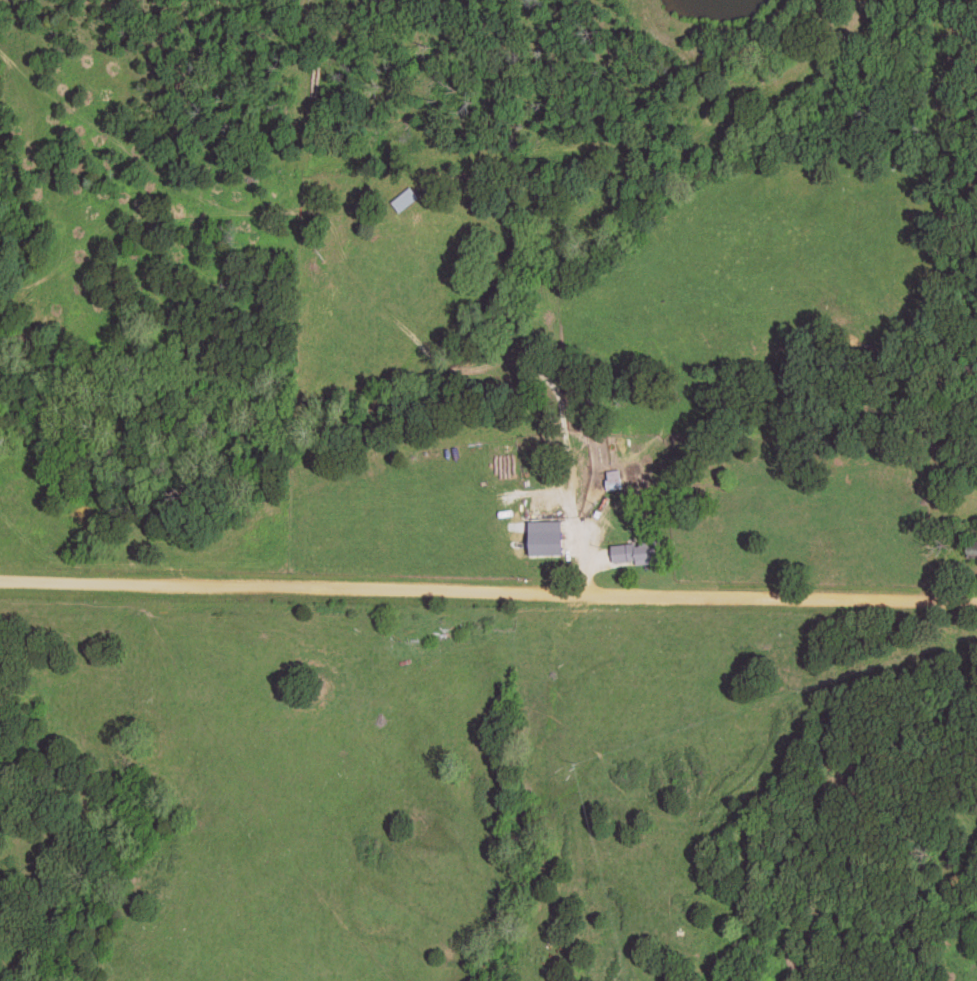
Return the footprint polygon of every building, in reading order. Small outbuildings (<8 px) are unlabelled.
[(608,470),(608,489),(623,490),(624,470),(608,470)] [(966,540),(966,558),(976,558),(976,540),(966,540)] [(612,564),(654,564),(654,544),(612,544),(612,564)]
